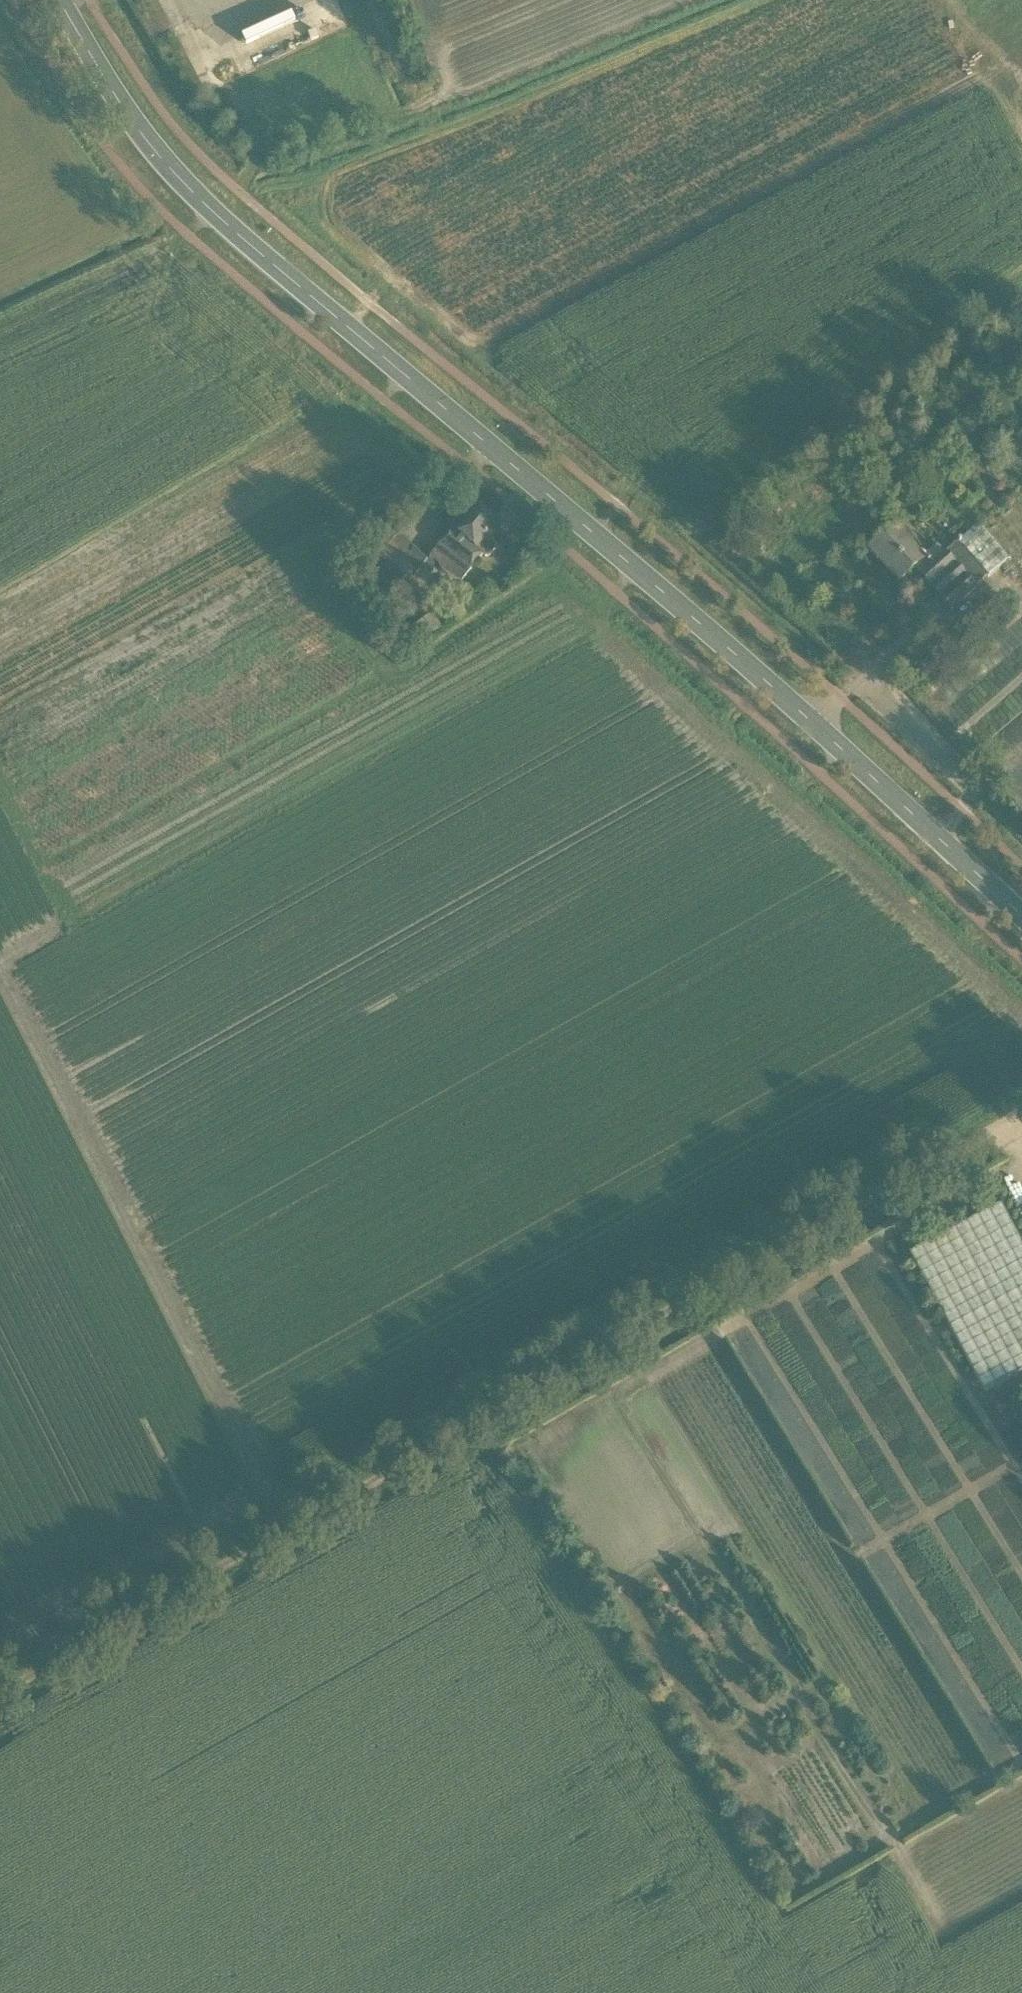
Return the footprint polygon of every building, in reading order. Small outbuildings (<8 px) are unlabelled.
[(427,558),(436,565),(437,569),(451,580),(460,582),(480,556),(483,558),(488,557),(493,550),(492,545),(485,539),(496,525),(475,508),(465,521),(460,518),(452,529),(450,527),(427,558)] [(896,525),(868,549),(897,582),(913,568),(950,611),(975,589),(974,586),(985,577),(1003,561),(1006,559),(980,530),(960,547),(955,542),(928,564),(896,525)] [(365,574),(389,595),(393,590),(394,591),(411,572),(384,547),(367,566),(370,568),(365,574)] [(981,1394),(1021,1372),(1021,1247),(1000,1206),(907,1255),(981,1394)]
